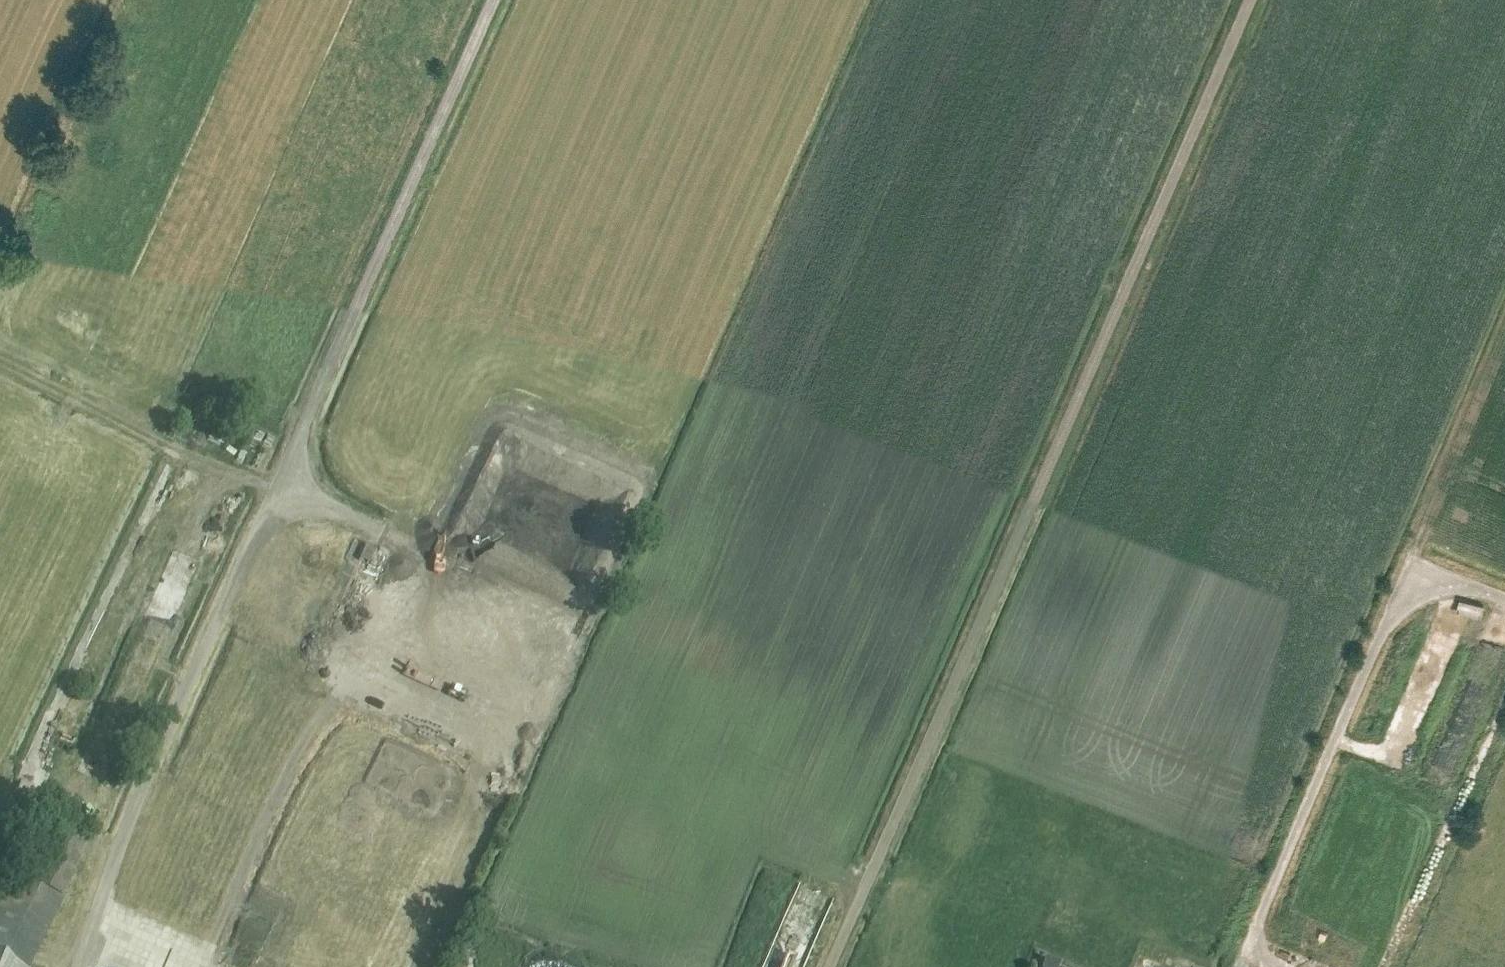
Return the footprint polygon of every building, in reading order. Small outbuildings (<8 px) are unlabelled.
[(359,558),(362,559),(369,562),(375,547),(368,544),(366,543),(359,558)] [(0,884),(0,961),(12,966),(27,966),(58,901),(31,888),(4,875),(0,884)]
